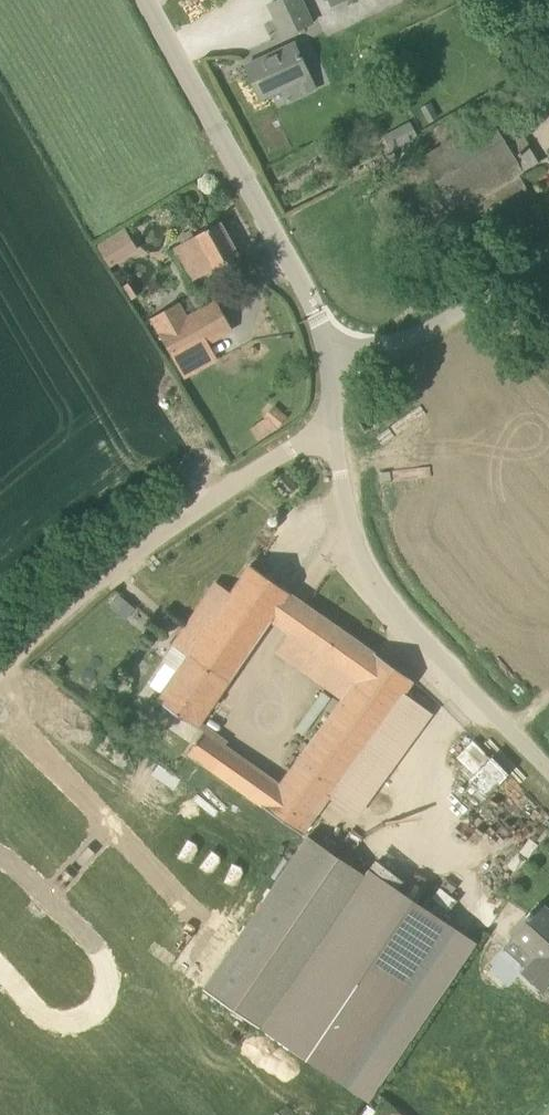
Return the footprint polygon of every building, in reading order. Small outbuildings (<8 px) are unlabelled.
[(313,23),(302,0),(278,0),(270,4),(285,36),(313,23)] [(310,75),(295,42),(247,65),(262,98),(310,75)] [(491,116),(422,158),(455,213),(456,212),(463,224),(526,188),(519,175),(539,162),(519,128),(504,137),(491,116)] [(410,122),(385,136),(392,149),(417,136),(410,122)] [(221,221),(194,236),(175,247),(193,279),(215,268),(239,255),(221,221)] [(108,264),(139,250),(128,227),(97,241),(108,264)] [(211,343),(193,312),(188,315),(181,301),(150,318),(177,363),(211,343)] [(276,411),(251,424),(258,438),(283,425),(276,411)] [(287,474),(279,482),(288,493),(294,493),(296,491),(297,485),(287,474)] [(174,644),(190,655),(159,700),(199,727),(291,591),(251,563),(232,591),(217,581),(174,644)] [(128,618),(137,608),(122,595),(114,605),(128,618)] [(189,754),(305,835),(316,820),(416,680),(309,604),(290,633),(356,680),(281,784),(205,731),(189,754)] [(479,738),(454,762),(488,798),(513,774),(479,738)] [(204,989),(262,1029),(366,875),(308,835),(204,989)] [(262,1029),(373,1104),(475,947),(366,875),(262,1029)] [(541,906),(514,937),(536,957),(524,971),(544,989),(548,984),(548,913),(541,906)]
